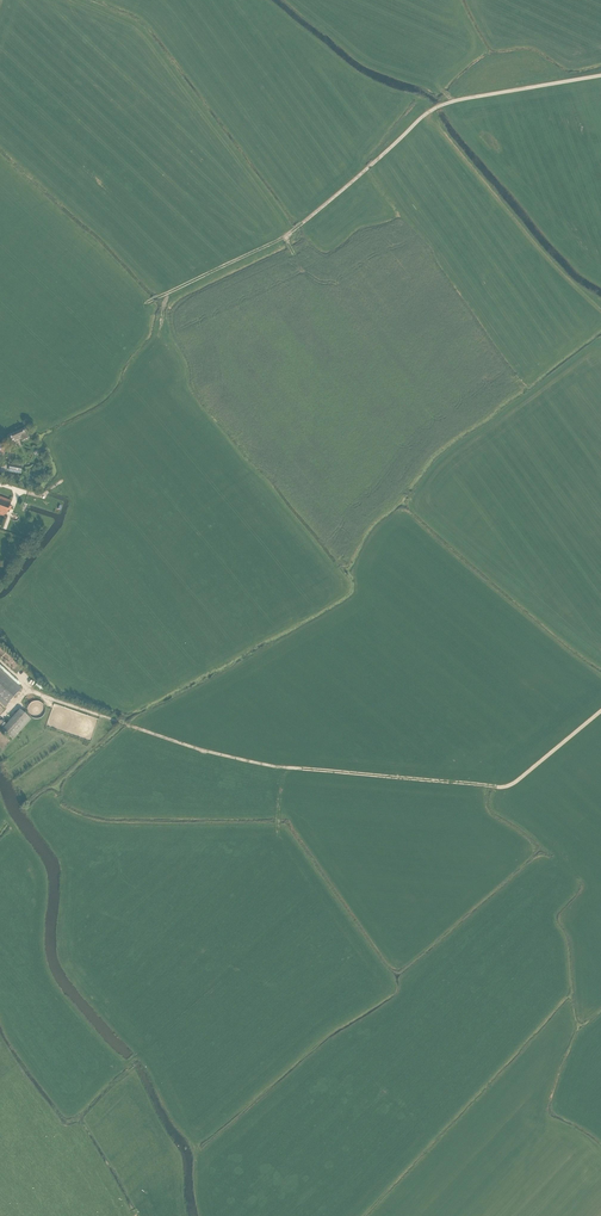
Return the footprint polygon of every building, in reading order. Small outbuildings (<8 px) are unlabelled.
[(29,435),(25,427),(7,435),(10,443),(16,441),(21,438),(22,442),(29,439),(28,435),(29,435)] [(21,473),(22,466),(10,464),(9,471),(21,473)] [(6,517),(12,501),(0,496),(0,515),(6,517)] [(6,706),(22,688),(0,669),(0,701),(6,706)] [(42,716),(44,715),(45,713),(45,711),(45,709),(45,707),(43,705),(42,703),(40,702),(38,701),(36,701),(34,701),(32,702),(31,703),(29,705),(28,706),(28,708),(28,709),(28,710),(28,711),(28,713),(28,714),(29,715),(30,716),(31,717),(33,718),(34,718),(36,719),(38,719),(39,718),(41,718),(42,716)] [(20,709),(2,729),(13,739),(31,719),(20,709)]
